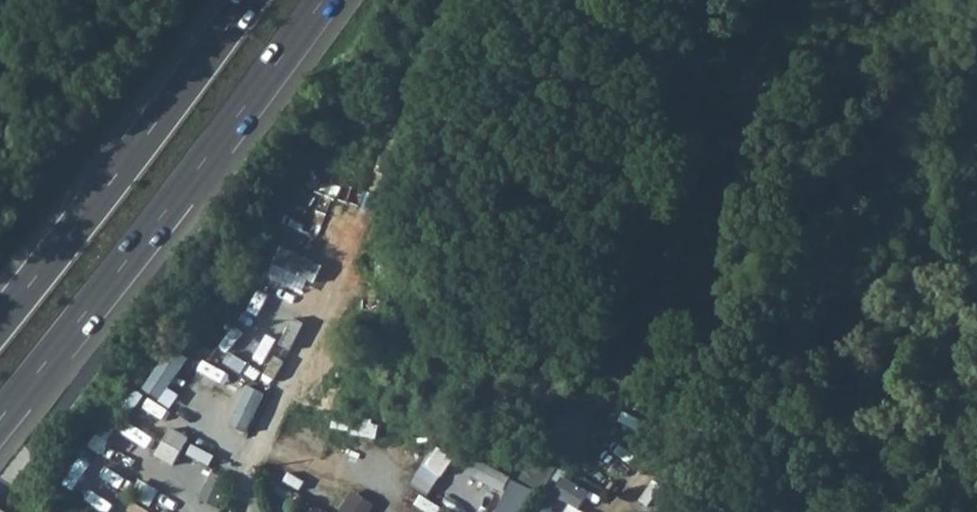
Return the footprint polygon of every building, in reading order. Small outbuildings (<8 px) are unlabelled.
[(260,307),(282,262),(266,253),(243,299),(246,300),(260,307)] [(225,344),(238,351),(260,307),(246,300),(225,344)] [(228,408),(235,395),(186,368),(179,382),(228,408)] [(173,462),(187,439),(173,431),(159,453),(173,462)] [(434,446),(427,464),(448,472),(455,454),(434,446)] [(499,511),(519,511),(531,491),(481,461),(474,473),(510,495),(499,511)] [(328,511),(365,511),(370,505),(341,486),(325,510),(328,511)]
